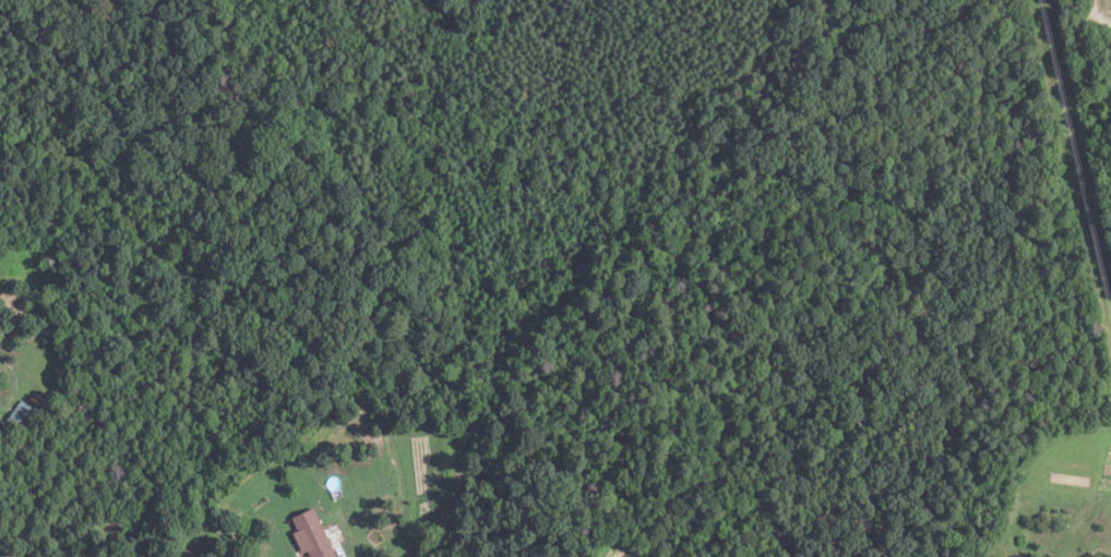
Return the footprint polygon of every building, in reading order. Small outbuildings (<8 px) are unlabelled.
[(26,417),(34,409),(22,400),(14,409),(26,417)] [(20,428),(26,419),(14,410),(8,420),(20,428)] [(303,553),(309,550),(312,556),(337,556),(313,508),(292,518),(298,531),(294,533),(303,553)]
